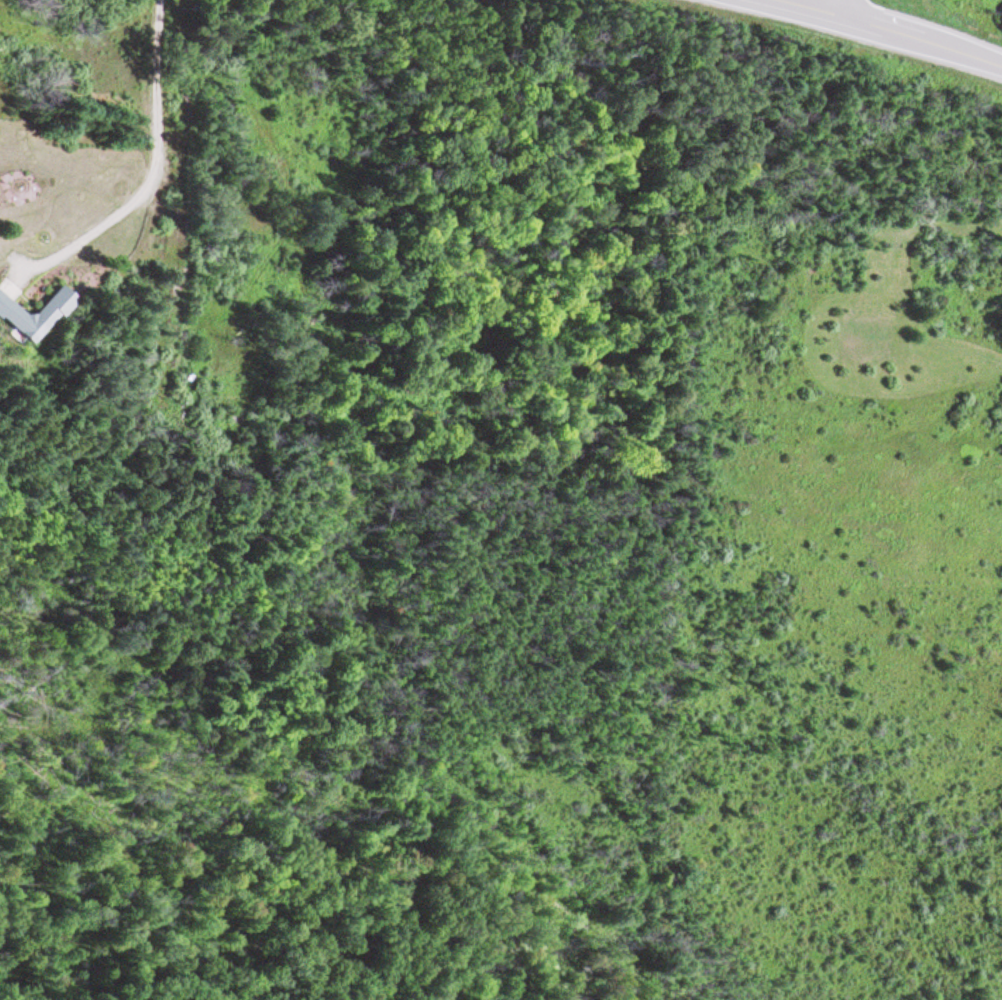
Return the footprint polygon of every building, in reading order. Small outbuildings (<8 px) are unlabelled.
[(32,348),(76,299),(60,285),(29,320),(0,295),(0,320),(32,348)]
